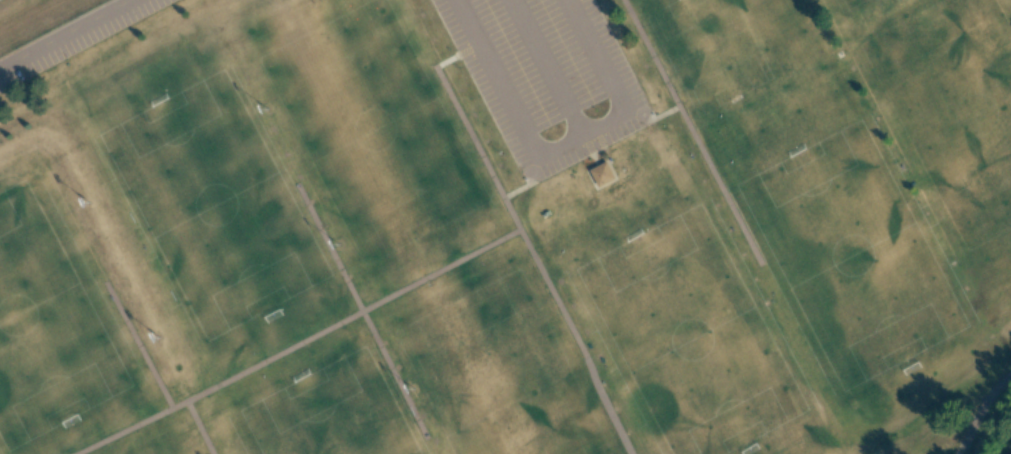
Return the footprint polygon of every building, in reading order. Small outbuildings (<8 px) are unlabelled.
[(590,170),(599,187),(616,178),(607,161),(590,170)]
